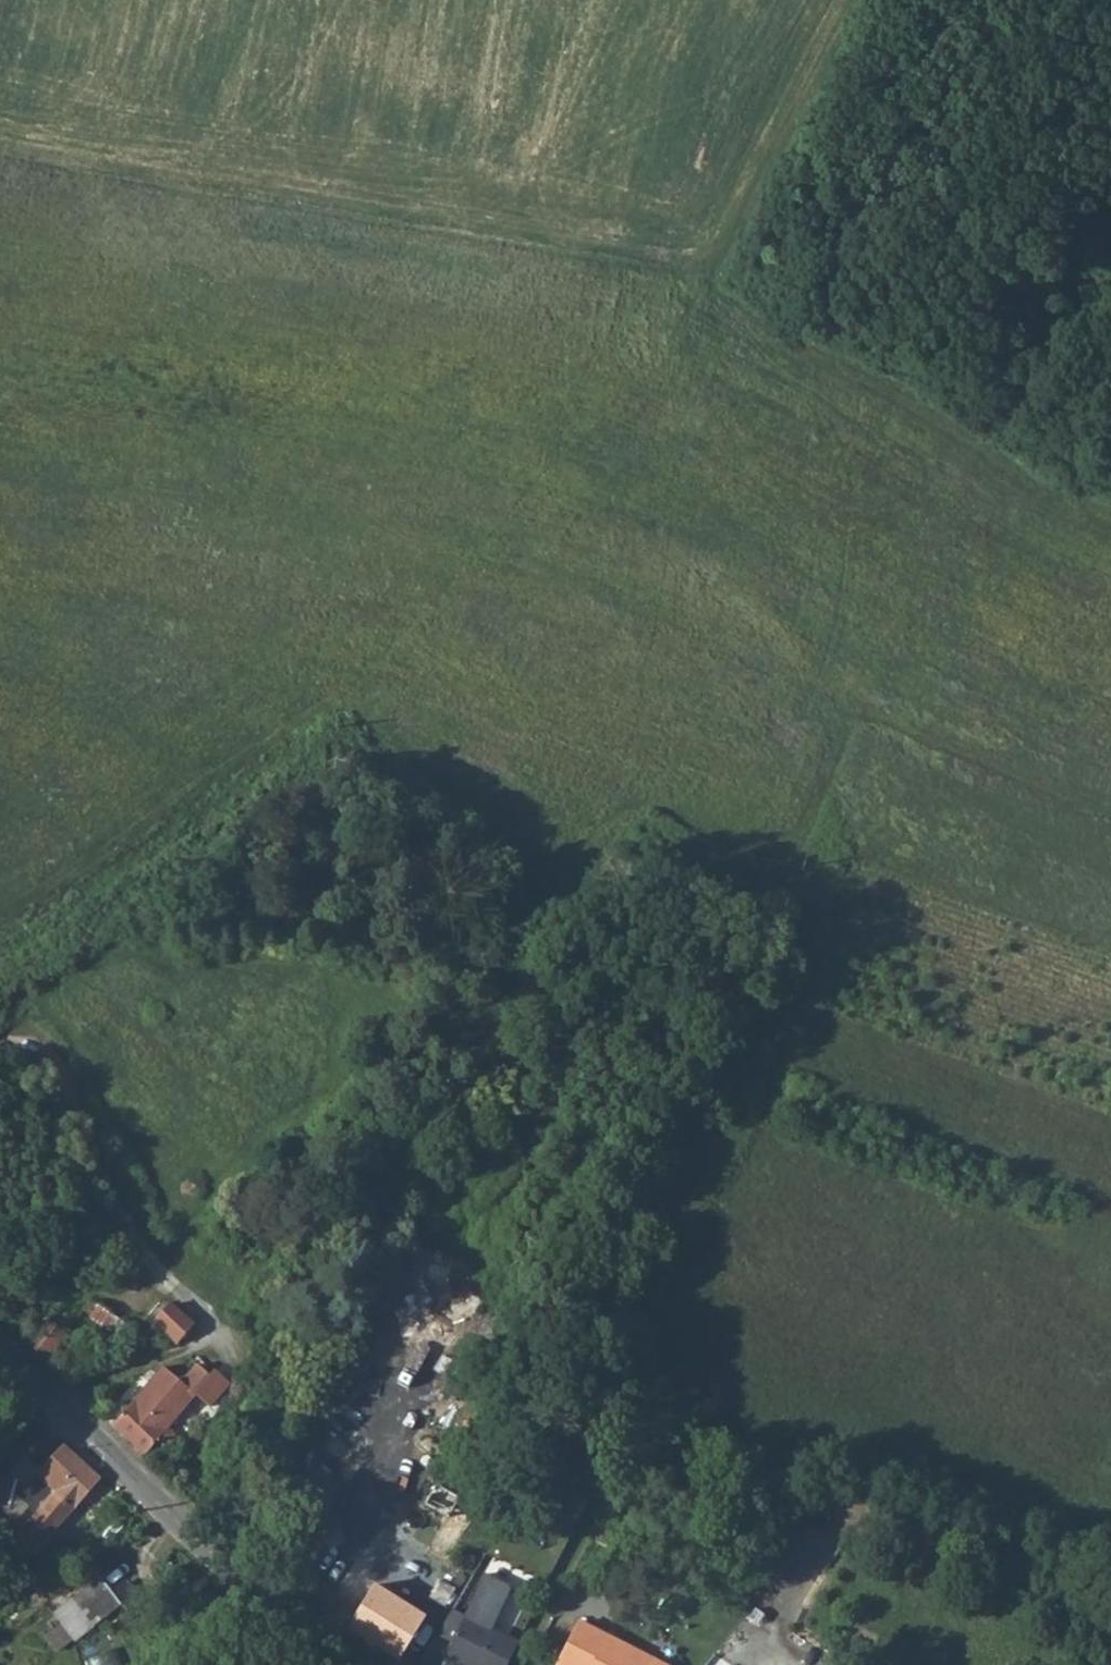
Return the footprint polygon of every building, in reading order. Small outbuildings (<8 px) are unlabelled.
[(171,1304),(148,1329),(157,1337),(166,1328),(179,1339),(193,1323),(171,1304)] [(50,1315),(27,1342),(47,1361),(69,1334),(50,1315)] [(134,1327),(122,1317),(110,1331),(122,1342),(134,1327)] [(161,1366),(110,1423),(144,1455),(157,1439),(162,1443),(168,1443),(172,1440),(174,1435),(172,1430),(168,1426),(181,1412),(197,1393),(212,1403),(229,1381),(213,1368),(208,1374),(196,1363),(179,1382),(161,1366)] [(8,1506),(7,1510),(24,1520),(33,1492),(46,1502),(13,1536),(34,1554),(56,1530),(102,1477),(64,1445),(33,1481),(32,1486),(19,1478),(18,1483),(0,1476),(0,1503),(8,1506)] [(56,1614),(78,1641),(123,1606),(100,1578),(56,1614)] [(366,1598),(348,1627),(399,1660),(411,1640),(426,1615),(412,1607),(403,1621),(366,1598)] [(519,1641),(466,1615),(446,1656),(466,1664),(508,1664),(519,1641)] [(559,1664),(560,1664),(662,1664),(580,1623),(559,1664)]
